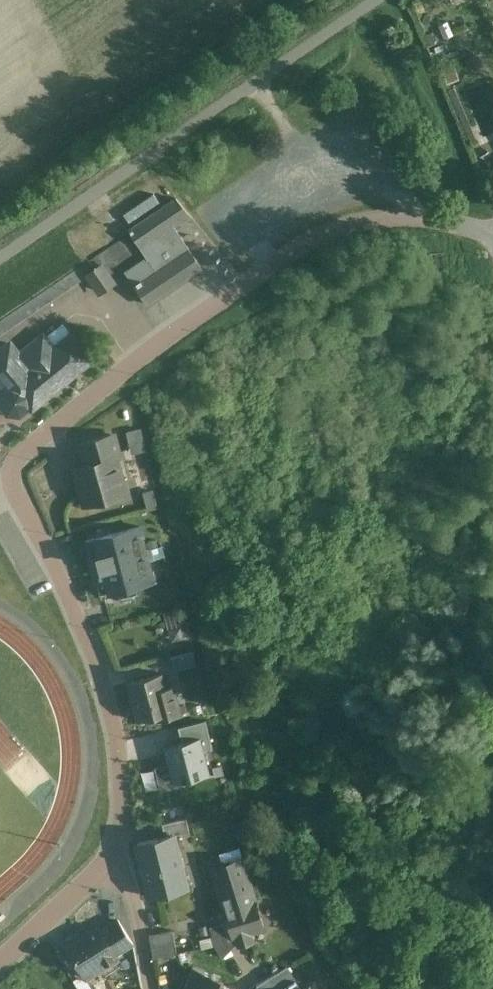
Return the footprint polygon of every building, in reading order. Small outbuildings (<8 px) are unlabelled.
[(0,319),(0,336),(86,276),(96,290),(125,270),(147,303),(201,266),(172,223),(187,213),(177,198),(0,319)] [(91,359),(72,336),(55,350),(43,336),(19,354),(11,343),(0,350),(0,391),(1,392),(0,397),(0,404),(8,415),(22,416),(91,359)] [(131,453),(146,450),(141,426),(126,429),(131,453)] [(82,445),(87,465),(116,457),(122,456),(117,436),(82,445)] [(87,465),(75,468),(84,503),(113,496),(110,485),(122,481),(116,457),(87,465)] [(140,526),(86,540),(100,595),(155,581),(140,526)] [(160,674),(128,682),(138,721),(157,716),(158,721),(181,715),(173,686),(164,688),(160,674)] [(200,735),(159,745),(170,789),(211,778),(200,735)] [(186,819),(162,824),(165,836),(172,835),(173,836),(189,832),(186,819)] [(165,836),(137,843),(150,898),(185,890),(173,836),(172,835),(165,836)] [(263,929),(242,860),(211,869),(228,923),(232,938),(235,938),(237,943),(238,947),(253,942),(250,933),(263,929)] [(118,920),(101,931),(116,955),(133,944),(118,920)] [(228,923),(221,925),(221,924),(210,927),(216,948),(223,959),(237,943),(235,938),(232,938),(228,923)] [(99,928),(67,948),(84,975),(100,964),(103,969),(118,959),(116,955),(101,931),(99,928)] [(173,931),(149,935),(154,959),(177,955),(173,931)] [(262,988),(294,988),(300,985),(287,964),(258,983),(262,988)] [(193,968),(184,988),(222,988),(224,985),(211,980),(213,976),(193,968)]
